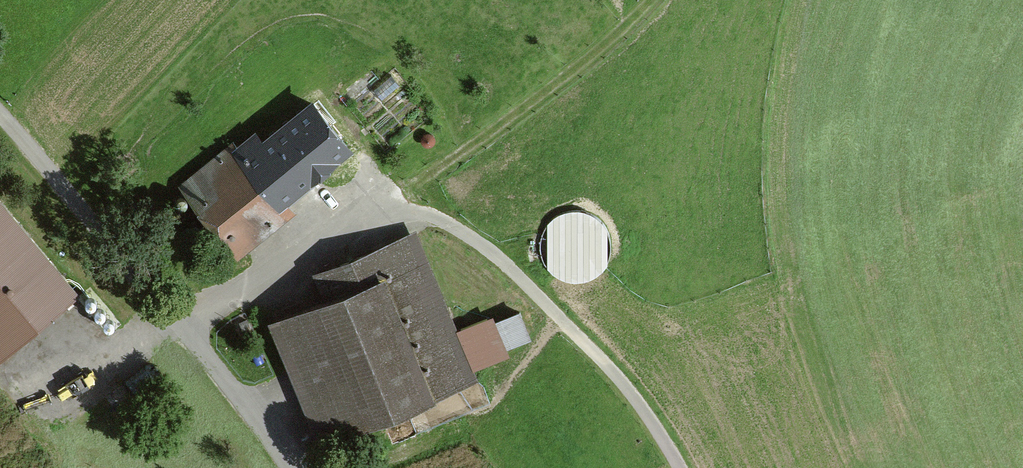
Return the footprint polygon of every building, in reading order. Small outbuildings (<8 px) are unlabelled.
[(369,157),(313,92),(190,196),(245,261),(369,157)] [(69,289),(0,209),(0,348),(69,289)] [(415,244),(317,282),(327,308),(277,327),(321,441),(470,383),(415,244)]
